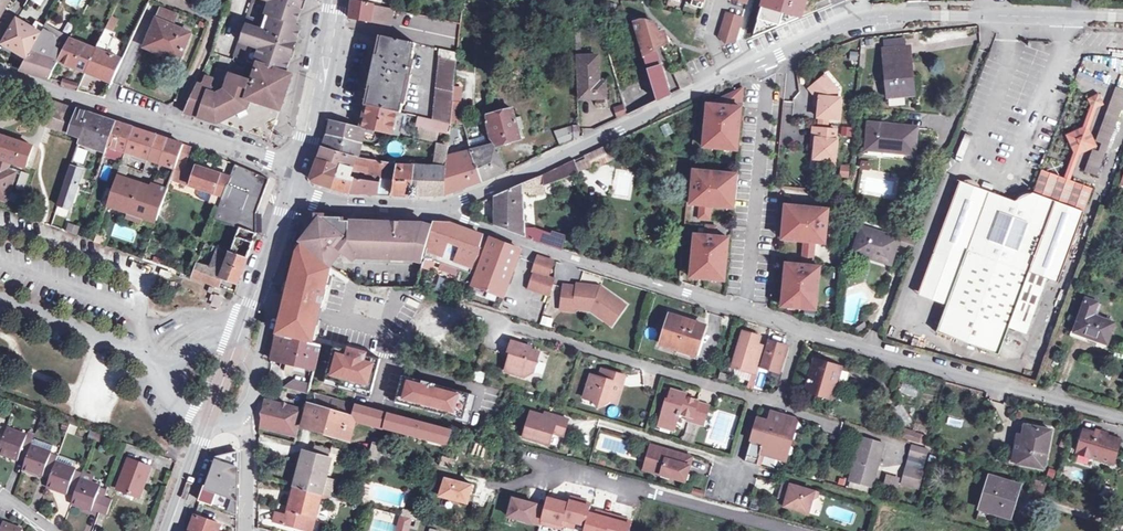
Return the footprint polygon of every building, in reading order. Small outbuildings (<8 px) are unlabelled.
[(11,1),(10,0),(0,0),(0,19),(11,1)] [(25,7),(36,14),(44,0),(29,0),(25,7)] [(253,2),(266,6),(262,20),(248,16),(245,24),(249,26),(247,34),(258,38),(256,45),(240,40),(234,56),(248,60),(277,71),(283,73),(300,25),(296,23),(304,0),(253,0),(253,2)] [(393,9),(379,6),(367,4),(351,0),(350,10),(349,18),(388,28),(393,9)] [(690,5),(701,8),(703,0),(692,0),(690,5)] [(755,37),(803,19),(808,0),(766,0),(755,37)] [(174,30),(180,16),(162,11),(145,51),(159,57),(161,52),(181,61),(190,37),(174,30)] [(734,33),(736,34),(741,17),(726,13),(722,30),(723,30),(734,33)] [(85,17),(79,27),(89,32),(95,22),(85,17)] [(653,25),(632,18),(647,70),(661,66),(654,51),(673,41),(656,26),(653,25)] [(15,52),(30,27),(18,19),(3,45),(15,52)] [(249,26),(245,24),(240,40),(256,45),(258,38),(247,34),(249,26)] [(97,76),(114,83),(125,59),(108,53),(117,34),(114,32),(116,27),(111,25),(99,50),(88,73),(97,76)] [(27,59),(43,34),(30,27),(15,52),(27,59)] [(50,80),(59,63),(69,45),(72,40),(45,30),(43,34),(27,59),(22,69),(34,75),(50,80)] [(723,30),(721,38),(732,41),(734,33),(723,30)] [(370,107),(397,113),(401,114),(415,44),(381,37),(377,57),(367,107),(370,107)] [(88,73),(99,50),(72,40),(69,45),(59,63),(69,66),(88,73)] [(596,41),(578,42),(580,97),(606,96),(605,81),(598,81),(596,41)] [(438,58),(456,61),(457,52),(439,48),(438,58)] [(910,48),(884,50),(889,99),(914,97),(910,48)] [(849,61),(858,62),(858,52),(850,52),(849,61)] [(452,102),(456,61),(438,58),(432,120),(450,124),(452,102)] [(283,83),(277,71),(248,60),(244,70),(247,71),(245,79),(241,77),(230,74),(225,91),(216,96),(207,120),(217,123),(244,109),(248,99),(250,95),(268,101),(278,97),(283,83)] [(694,84),(688,70),(675,75),(681,90),(688,87),(694,84)] [(268,101),(250,95),(248,99),(261,104),(281,110),(284,98),(291,76),(283,73),(277,71),(283,83),(278,97),(268,101)] [(657,101),(649,73),(619,87),(628,115),(643,108),(657,101)] [(202,87),(197,86),(186,113),(201,118),(210,90),(213,80),(205,77),(202,87)] [(820,99),(819,108),(818,119),(820,119),(829,120),(839,121),(841,100),(837,100),(838,91),(826,77),(810,90),(816,99),(820,99)] [(65,80),(63,87),(79,92),(82,85),(65,80)] [(707,105),(704,148),(738,151),(744,89),(707,105)] [(207,120),(216,96),(214,91),(210,90),(201,118),(207,120)] [(1090,105),(1092,109),(1096,107),(1103,104),(1098,93),(1088,98),(1090,105)] [(452,102),(450,124),(465,123),(465,121),(461,120),(462,103),(452,102)] [(59,130),(68,107),(56,103),(45,135),(48,136),(52,127),(59,130)] [(624,104),(613,106),(616,118),(627,115),(624,104)] [(1090,105),(1083,126),(1087,124),(1088,128),(1096,107),(1092,109),(1090,105)] [(74,109),(68,107),(59,130),(69,134),(78,110),(74,109)] [(370,107),(364,129),(392,135),(397,113),(370,107)] [(78,110),(69,134),(83,138),(91,115),(78,110)] [(495,144),(496,146),(497,148),(522,140),(519,131),(525,129),(522,118),(516,120),(514,110),(488,117),(487,126),(490,135),(491,138),(495,144)] [(108,120),(91,115),(83,138),(80,145),(83,146),(90,148),(106,154),(108,147),(116,123),(108,120)] [(450,125),(419,118),(417,127),(448,135),(450,125)] [(819,130),(827,131),(828,125),(829,120),(820,119),(819,125),(819,130)] [(329,122),(328,127),(326,134),(360,143),(364,129),(329,122)] [(126,153),(135,129),(126,127),(116,123),(108,147),(126,153)] [(1074,151),(1075,155),(1079,153),(1096,145),(1088,128),(1087,124),(1083,126),(1066,134),(1074,151)] [(579,125),(574,126),(555,133),(561,146),(580,138),(579,125)] [(916,131),(870,126),(867,148),(891,151),(890,154),(913,157),(916,131)] [(147,163),(151,161),(159,137),(146,133),(135,129),(126,153),(125,157),(147,163)] [(815,150),(814,160),(822,161),(822,165),(835,167),(837,142),(836,142),(836,132),(827,131),(819,130),(813,129),(812,140),(816,141),(815,150)] [(852,129),(843,129),(842,137),(851,138),(852,129)] [(1,161),(0,164),(0,201),(8,204),(19,177),(10,174),(13,166),(27,171),(35,149),(19,143),(19,141),(17,136),(12,134),(8,137),(7,139),(0,136),(0,161),(1,161)] [(357,156),(360,143),(326,134),(325,141),(322,149),(357,156)] [(159,137),(151,161),(161,164),(169,141),(165,139),(159,137)] [(173,179),(179,163),(179,161),(185,146),(178,144),(169,141),(161,164),(162,165),(154,186),(161,188),(169,191),(173,179)] [(435,170),(446,170),(447,159),(448,147),(438,145),(435,170)] [(192,148),(185,146),(179,161),(187,163),(192,148)] [(507,172),(497,148),(496,146),(486,148),(494,177),(500,175),(507,172)] [(76,147),(72,161),(83,165),(88,150),(76,147)] [(494,177),(486,148),(473,152),(481,181),(488,179),(494,177)] [(602,148),(587,155),(592,166),(593,169),(608,162),(602,148)] [(398,165),(357,156),(322,149),(318,160),(340,167),(340,165),(358,169),(369,171),(369,173),(395,179),(397,169),(398,165)] [(1075,155),(1074,151),(1069,164),(1064,177),(1070,179),(1079,153),(1075,155)] [(481,181),(473,152),(455,157),(456,163),(463,188),(470,185),(481,181)] [(587,155),(573,161),(577,172),(592,166),(587,155)] [(456,163),(455,157),(447,159),(446,170),(444,195),(463,188),(456,163)] [(334,188),(340,167),(318,160),(315,171),(312,179),(314,182),(322,184),(325,185),(334,188)] [(573,161),(529,181),(532,194),(545,193),(544,186),(577,173),(577,172),(573,161)] [(1048,161),(1045,170),(1061,176),(1065,167),(1048,161)] [(192,186),(203,190),(214,194),(211,204),(220,208),(225,197),(232,179),(198,168),(198,170),(179,163),(173,179),(192,186)] [(238,164),(232,179),(225,197),(220,208),(215,221),(240,229),(256,235),(256,216),(269,183),(267,177),(238,164)] [(840,164),(839,177),(849,178),(849,165),(840,164)] [(100,179),(107,181),(112,167),(104,165),(100,179)] [(122,165),(120,172),(128,175),(130,169),(122,165)] [(351,192),(355,178),(357,171),(358,169),(340,165),(340,167),(334,188),(342,191),(346,192),(351,192)] [(446,170),(435,170),(429,170),(429,168),(415,167),(414,171),(397,169),(395,179),(392,194),(411,195),(411,198),(418,198),(418,195),(424,195),(444,195),(446,170)] [(82,171),(73,168),(68,183),(59,207),(71,212),(79,187),(85,172),(82,171)] [(1041,169),(1033,192),(1084,210),(1092,187),(1070,179),(1064,177),(1058,175),(1041,169)] [(694,171),(691,205),(700,206),(699,220),(710,221),(712,207),(734,209),(735,195),(736,190),(737,175),(694,171)] [(128,175),(120,172),(118,179),(126,181),(128,175)] [(392,183),(381,179),(380,182),(360,179),(355,178),(351,192),(360,193),(389,194),(392,183)] [(1000,354),(1009,328),(1029,271),(1047,278),(1058,282),(1084,210),(1033,192),(1015,200),(960,180),(933,251),(962,263),(947,304),(937,332),(1000,354)] [(532,194),(529,181),(522,185),(522,196),(532,194)] [(158,221),(169,191),(161,188),(154,186),(151,194),(116,182),(107,210),(110,210),(111,207),(158,221)] [(540,242),(550,245),(553,236),(524,228),(522,196),(522,185),(496,196),(496,227),(521,236),(532,239),(540,242)] [(214,194),(203,190),(200,198),(202,201),(211,204),(214,194)] [(786,206),(783,240),(804,242),(803,254),(814,255),(816,243),(826,244),(829,210),(786,206)] [(328,266),(336,258),(333,257),(338,234),(323,232),(325,221),(326,217),(318,217),(317,221),(317,226),(302,242),(328,266)] [(357,223),(342,222),(342,217),(335,217),(326,217),(325,221),(323,232),(338,234),(333,257),(336,258),(339,254),(350,263),(356,257),(357,223)] [(917,233),(921,235),(927,220),(922,219),(917,233)] [(431,238),(425,259),(472,274),(484,235),(448,223),(434,222),(433,227),(430,237),(431,238)] [(357,223),(356,257),(372,258),(373,224),(357,223)] [(387,224),(373,224),(372,258),(376,258),(387,224)] [(430,237),(433,227),(400,225),(387,224),(376,258),(425,259),(431,238),(430,237)] [(80,230),(69,226),(67,233),(77,236),(80,230)] [(706,236),(695,235),(691,278),(704,280),(711,280),(725,282),(729,239),(717,237),(717,227),(706,226),(706,236)] [(234,245),(231,254),(247,260),(252,248),(256,235),(240,229),(237,236),(229,233),(225,242),(234,245)] [(900,240),(899,244),(916,249),(921,235),(917,233),(904,229),(900,240)] [(893,264),(899,244),(900,240),(864,231),(858,251),(873,255),(871,258),(893,264)] [(484,235),(472,274),(477,275),(487,248),(483,246),(487,236),(484,235)] [(483,246),(487,248),(477,275),(473,285),(504,297),(522,249),(491,238),(487,236),(483,246)] [(564,239),(553,236),(550,245),(562,249),(564,239)] [(273,333),(312,341),(328,266),(298,243),(273,333)] [(220,250),(217,257),(228,261),(231,254),(220,250)] [(962,263),(933,251),(918,293),(947,304),(962,263)] [(228,261),(217,257),(215,262),(226,266),(225,271),(215,268),(213,269),(198,264),(192,279),(214,287),(218,289),(221,279),(238,285),(240,281),(245,266),(247,260),(231,254),(228,261)] [(813,267),(814,255),(803,254),(802,266),(787,264),(783,307),(817,311),(821,268),(813,267)] [(553,260),(539,255),(533,270),(535,271),(548,276),(553,260)] [(548,276),(535,271),(528,287),(548,295),(550,289),(554,279),(548,276)] [(1047,278),(1029,271),(1009,328),(1027,334),(1047,278)] [(577,287),(564,285),(560,309),(574,311),(574,308),(591,310),(606,321),(613,310),(618,314),(624,305),(605,291),(604,293),(601,291),(602,289),(600,288),(577,284),(577,287)] [(1084,299),(1071,332),(1107,344),(1114,324),(1102,320),(1107,307),(1084,299)] [(613,310),(606,321),(611,324),(618,314),(613,310)] [(670,315),(661,343),(695,354),(704,327),(670,315)] [(551,327),(553,318),(542,316),(540,324),(551,327)] [(859,330),(862,335),(869,332),(866,326),(859,330)] [(756,335),(742,331),(732,367),(749,373),(752,364),(760,366),(766,347),(757,344),(756,349),(752,348),(753,344),(754,344),(754,343),(756,335)] [(283,363),(314,371),(320,346),(276,335),(275,344),(272,359),(283,363)] [(760,366),(760,367),(779,372),(786,349),(785,347),(767,341),(766,347),(760,366)] [(532,348),(512,342),(509,352),(512,353),(506,371),(525,378),(534,373),(541,353),(532,350),(532,348)] [(845,388),(848,378),(838,375),(840,365),(816,359),(807,389),(832,396),(835,385),(845,388)] [(314,371),(283,363),(282,365),(282,367),(283,369),(298,373),(299,373),(302,372),(311,374),(313,375),(314,371)] [(760,366),(752,364),(749,373),(758,375),(760,367),(760,366)] [(840,365),(838,375),(848,378),(851,368),(840,365)] [(626,376),(603,369),(600,378),(592,375),(585,398),(596,401),(603,398),(606,405),(611,402),(618,404),(626,376)] [(316,393),(320,395),(352,403),(358,386),(321,376),(316,393)] [(306,393),(309,382),(293,378),(284,387),(306,393)] [(397,402),(470,420),(476,396),(403,379),(397,402)] [(915,397),(918,388),(902,383),(899,392),(915,397)] [(373,391),(358,386),(352,403),(369,408),(373,391)] [(667,400),(661,420),(676,424),(678,415),(680,416),(681,414),(689,417),(693,418),(693,417),(705,420),(709,406),(698,403),(698,401),(686,398),(687,394),(672,390),(669,401),(667,400)] [(388,413),(369,408),(352,403),(320,395),(317,406),(352,416),(351,419),(384,427),(388,413)] [(603,398),(596,401),(599,408),(606,405),(603,398)] [(297,405),(288,403),(288,406),(282,404),(283,402),(272,400),(271,402),(264,400),(262,411),(262,414),(261,425),(296,435),(302,409),(296,408),(297,405)] [(705,443),(728,450),(739,415),(732,413),(734,406),(719,402),(705,443)] [(345,440),(351,419),(352,416),(317,406),(310,430),(345,440)] [(568,420),(552,415),(551,418),(545,416),(531,412),(528,424),(530,424),(528,430),(526,430),(523,437),(549,445),(553,433),(563,436),(568,420)] [(755,430),(745,462),(757,466),(761,453),(781,459),(787,440),(792,442),(795,431),(792,430),(795,420),(773,413),(770,423),(769,424),(772,425),(769,434),(763,432),(755,430)] [(961,428),(963,420),(948,416),(946,424),(961,428)] [(693,418),(689,417),(688,421),(704,426),(705,420),(693,417),(693,418)] [(676,424),(661,420),(659,427),(674,431),(676,424)] [(766,422),(763,432),(769,434),(772,425),(769,424),(770,423),(766,422)] [(1015,440),(1009,459),(1040,468),(1051,431),(1027,424),(1024,435),(1022,434),(1019,441),(1015,440)] [(31,445),(33,438),(7,429),(0,426),(0,452),(15,457),(25,461),(23,468),(40,474),(50,479),(48,485),(64,491),(75,495),(73,502),(87,507),(99,512),(105,497),(108,489),(80,480),(83,472),(56,462),(59,455),(31,445)] [(901,438),(919,444),(921,435),(904,429),(901,438)] [(1080,453),(1112,462),(1119,440),(1098,434),(1098,436),(1086,433),(1080,453)] [(856,459),(878,466),(885,444),(862,438),(856,459)] [(374,462),(378,446),(373,444),(368,460),(374,462)] [(912,444),(908,456),(925,461),(928,449),(912,444)] [(692,458),(651,446),(647,462),(664,467),(661,475),(685,482),(688,473),(685,472),(687,466),(690,467),(692,458)] [(328,457),(304,451),(294,487),(321,494),(325,480),(330,463),(338,465),(339,464),(344,465),(347,451),(331,447),(328,457)] [(237,514),(237,451),(226,455),(218,457),(202,502),(237,514)] [(908,456),(906,464),(923,469),(925,461),(908,456)] [(440,466),(451,467),(453,458),(441,457),(440,466)] [(116,490),(138,498),(150,467),(128,459),(116,490)] [(872,488),(878,466),(856,459),(849,482),(851,482),(849,487),(869,492),(870,488),(872,488)] [(664,467),(647,462),(644,470),(661,475),(664,467)] [(923,469),(906,464),(900,486),(917,491),(923,469)] [(898,478),(887,475),(883,485),(895,489),(898,478)] [(472,485),(446,478),(441,497),(467,504),(472,485)] [(989,479),(980,510),(1008,518),(1017,487),(989,479)] [(334,482),(325,480),(321,494),(328,496),(330,497),(334,482)] [(819,494),(784,484),(781,492),(785,493),(783,499),(787,501),(785,507),(808,514),(812,500),(818,499),(819,494)] [(321,494),(294,487),(287,510),(314,517),(320,499),(321,494)] [(1033,498),(1040,500),(1043,489),(1036,487),(1033,498)] [(112,500),(105,497),(99,512),(107,515),(112,500)] [(536,504),(513,498),(508,516),(531,522),(536,504)] [(581,502),(570,498),(568,504),(562,527),(573,529),(574,524),(585,527),(589,512),(591,505),(581,503),(581,502)] [(556,502),(546,499),(540,524),(561,530),(562,527),(568,504),(556,501),(556,502)] [(221,525),(199,517),(203,506),(199,505),(192,524),(189,530),(219,530),(221,525)] [(827,516),(852,525),(856,513),(830,505),(827,516)] [(369,530),(395,530),(398,514),(374,509),(369,530)] [(314,517),(287,510),(286,514),(276,512),(273,523),(303,530),(311,530),(314,517)] [(589,512),(584,530),(629,530),(631,524),(589,512)] [(23,529),(17,526),(3,522),(1,529),(0,529),(0,530),(23,530),(23,529)]
